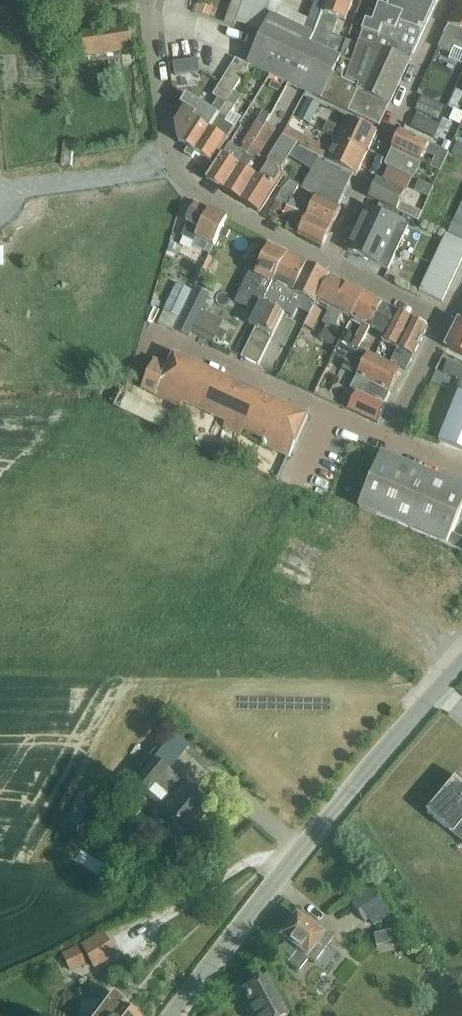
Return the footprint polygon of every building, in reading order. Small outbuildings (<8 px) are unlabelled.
[(225,24),(233,27),(243,0),(233,0),(225,24)] [(314,37),(311,45),(338,59),(345,40),(333,35),(338,21),(345,23),(353,0),(328,0),(314,37)] [(359,42),(382,52),(383,51),(409,61),(437,0),(382,0),(380,5),(379,5),(373,23),(366,21),(359,42)] [(200,1),(197,9),(211,14),(214,5),(200,1)] [(458,5),(438,49),(451,55),(449,59),(461,65),(461,7),(458,5)] [(271,16),(248,64),(323,99),(334,74),(347,80),(359,86),(358,91),(389,106),(409,61),(383,51),(382,52),(359,42),(358,45),(347,42),(347,41),(345,40),(338,59),(311,45),(314,37),(304,31),(276,18),(271,16)] [(81,33),(85,58),(132,51),(128,26),(81,33)] [(218,36),(216,45),(234,48),(236,40),(218,36)] [(181,73),(206,67),(202,54),(178,60),(181,73)] [(192,159),(196,153),(247,67),(248,65),(235,59),(213,96),(218,99),(211,110),(188,95),(181,105),(186,108),(176,124),(178,142),(187,148),(184,154),(192,159)] [(247,67),(196,153),(212,163),(227,140),(234,128),(225,122),(235,106),(234,106),(228,102),(234,90),(247,67)] [(334,74),(323,99),(322,100),(379,127),(389,106),(358,91),(359,86),(347,80),(334,74)] [(234,90),(228,102),(234,106),(241,95),(234,90)] [(445,107),(422,96),(415,112),(438,122),(445,107)] [(299,118),(310,124),(319,105),(308,100),(299,118)] [(458,104),(453,116),(461,120),(461,106),(458,104)] [(240,151),(230,144),(206,180),(225,192),(241,166),(264,128),(271,117),(262,112),(242,145),(243,146),(240,151)] [(411,127),(433,138),(439,125),(417,114),(411,127)] [(338,140),(367,155),(378,133),(348,118),(342,130),(328,122),(323,133),(338,140)] [(300,148),(319,158),(327,162),(353,174),(357,176),(367,155),(338,140),(332,151),(307,137),(306,137),(288,127),(283,136),(295,142),(301,146),(300,148)] [(264,128),(241,166),(225,192),(242,203),(258,177),(264,167),(255,162),(270,139),(269,139),(273,133),(264,128)] [(385,166),(389,167),(412,178),(414,179),(426,153),(435,158),(431,168),(440,172),(449,153),(401,130),(391,150),(392,151),(385,166)] [(283,136),(264,167),(258,177),(242,203),(257,212),(257,211),(258,211),(274,187),(280,177),(278,168),(295,142),(283,136)] [(452,155),(461,160),(461,144),(458,142),(452,155)] [(319,158),(302,189),(316,197),(338,208),(353,174),(327,162),(319,158)] [(412,178),(389,167),(382,182),(378,180),(369,198),(418,222),(422,213),(401,203),(412,178)] [(413,190),(429,197),(433,187),(417,180),(413,190)] [(286,207),(307,217),(331,229),(341,210),(338,208),(316,197),(312,207),(302,202),(301,204),(293,200),(299,186),(291,181),(282,191),(276,202),(286,207)] [(276,202),(272,208),(283,214),(286,207),(276,202)] [(194,242),(196,237),(214,246),(227,219),(195,203),(186,223),(187,224),(181,236),(194,242)] [(331,229),(307,217),(286,207),(283,214),(291,218),(286,229),(298,236),(322,248),(331,229)] [(369,209),(359,230),(399,249),(409,227),(369,209)] [(453,223),(461,227),(461,214),(458,212),(453,223)] [(448,234),(461,241),(461,227),(453,223),(448,234)] [(388,271),(399,249),(359,230),(348,253),(388,271)] [(448,234),(447,233),(441,245),(461,255),(461,241),(448,234)] [(9,262),(9,242),(0,242),(0,262),(9,262)] [(436,257),(459,268),(461,261),(461,255),(441,245),(436,257)] [(250,272),(236,302),(250,310),(254,300),(261,303),(261,302),(263,303),(266,296),(265,295),(271,284),(273,284),(287,255),(270,247),(257,274),(250,272)] [(256,329),(242,358),(256,364),(284,312),(308,265),(287,255),(273,284),(271,284),(265,295),(266,296),(263,303),(261,302),(261,303),(250,325),(256,329)] [(436,257),(430,268),(454,279),(459,268),(436,257)] [(308,265),(284,312),(294,316),(297,308),(309,314),(313,307),(317,299),(329,275),(308,265)] [(454,279),(430,268),(425,279),(448,290),(454,279)] [(329,275),(317,299),(331,306),(323,323),(327,325),(320,339),(333,345),(341,327),(337,325),(342,315),(349,318),(350,316),(352,318),(353,317),(352,317),(364,294),(347,285),(329,275)] [(448,290),(425,279),(420,291),(443,302),(448,290)] [(164,312),(158,325),(173,332),(179,319),(192,292),(176,284),(163,311),(164,312)] [(196,289),(174,330),(190,338),(192,333),(191,332),(202,311),(203,311),(211,296),(196,289)] [(362,326),(352,346),(359,350),(371,326),(385,335),(398,313),(397,312),(398,312),(364,294),(352,317),(353,317),(355,318),(353,322),(362,326)] [(310,314),(304,326),(313,330),(322,312),(313,307),(309,314),(310,314)] [(216,338),(228,344),(236,328),(203,311),(202,311),(191,332),(192,333),(213,343),(216,338)] [(385,336),(383,341),(387,344),(398,349),(412,320),(398,313),(385,335),(385,336)] [(391,362),(391,363),(406,371),(413,357),(428,328),(412,320),(398,349),(391,362)] [(460,321),(446,348),(461,356),(461,322),(460,321)] [(377,423),(386,405),(384,404),(390,393),(401,370),(368,354),(359,350),(352,346),(351,346),(340,341),(333,355),(346,362),(348,358),(362,365),(357,377),(350,388),(357,391),(348,409),(377,423)] [(264,445),(289,457),(308,416),(174,355),(168,367),(155,361),(142,388),(181,407),(183,402),(205,412),(203,417),(242,434),(244,430),(267,440),(264,445)] [(430,383),(451,389),(455,379),(436,370),(430,383)] [(459,392),(439,441),(461,450),(461,392),(459,392)] [(115,406),(161,427),(167,414),(122,393),(115,406)] [(452,534),(461,511),(461,489),(382,454),(359,507),(448,545),(452,534)] [(329,489),(344,462),(333,456),(317,482),(329,489)] [(452,534),(448,545),(461,552),(461,538),(452,534)] [(210,807),(154,760),(136,782),(148,791),(145,795),(162,809),(159,812),(187,835),(210,807)] [(427,813),(447,830),(447,829),(461,841),(461,840),(461,781),(457,777),(443,795),(427,813)] [(255,823),(239,835),(252,852),(268,840),(255,823)] [(351,901),(365,922),(386,908),(372,888),(351,901)] [(279,936),(314,963),(333,937),(311,920),(308,924),(295,915),(279,936)] [(80,946),(94,969),(116,955),(102,932),(80,946)] [(61,954),(69,972),(85,965),(76,947),(61,954)] [(287,1015),(265,977),(242,990),(257,1015),(286,1015),(287,1015)] [(121,1005),(124,1002),(112,993),(95,1015),(135,1015),(121,1005)]
